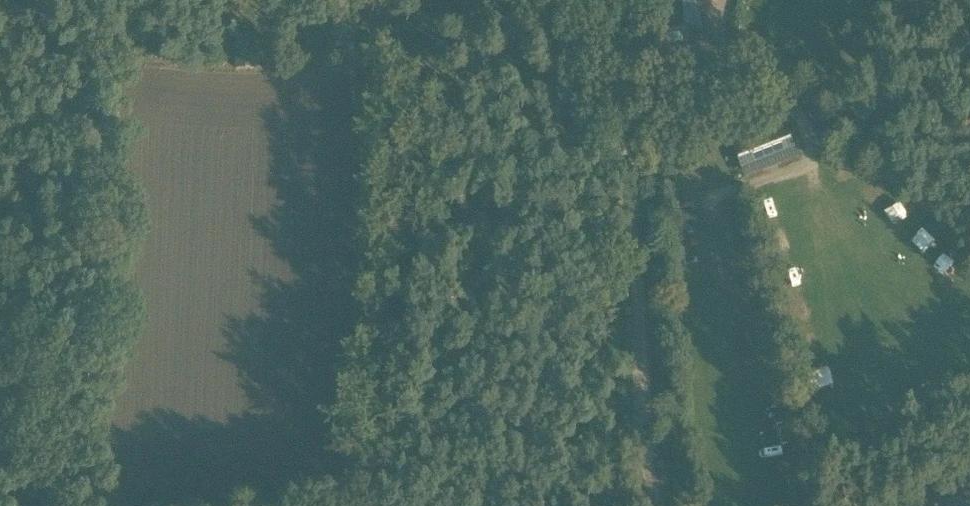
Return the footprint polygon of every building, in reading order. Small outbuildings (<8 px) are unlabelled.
[(699,0),(658,0),(660,33),(682,32),(701,31),(699,0)] [(783,121),(730,142),(739,164),(792,143),(783,121)]
